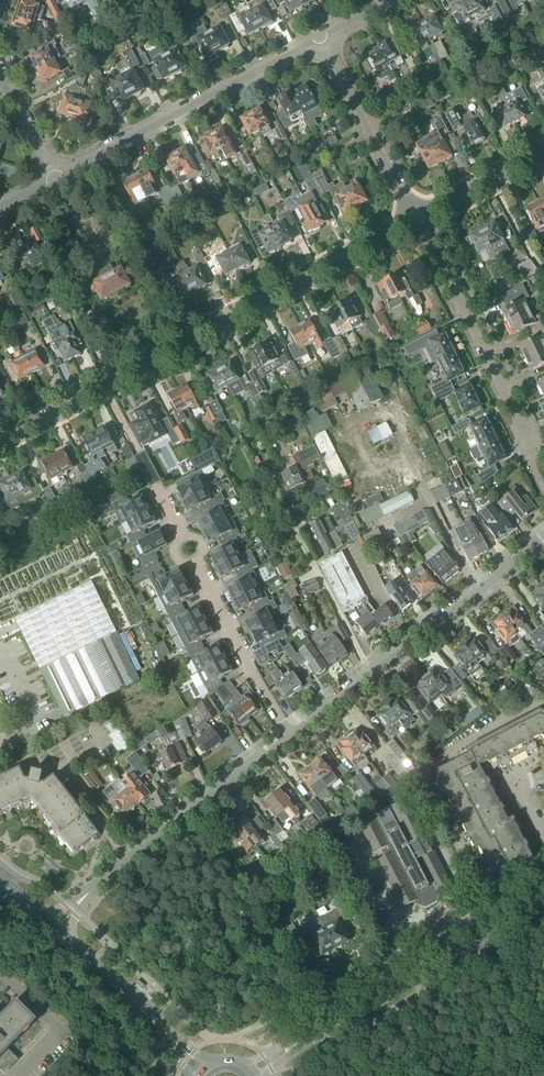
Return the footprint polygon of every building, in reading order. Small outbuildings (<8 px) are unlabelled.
[(56,21),(63,18),(57,6),(53,0),(51,0),(46,3),(56,21)] [(245,2),(248,9),(251,13),(260,30),(261,29),(262,30),(266,28),(266,26),(272,23),(265,11),(259,0),(250,0),(245,2)] [(269,13),(276,9),(272,0),(263,0),(269,13)] [(278,6),(285,3),(291,13),(297,10),(298,11),(301,9),(302,8),(303,7),(299,0),(275,0),(278,6)] [(466,1),(475,18),(479,25),(483,33),(487,31),(487,30),(483,22),(492,17),(496,26),(504,22),(495,5),(488,9),(489,10),(486,12),(482,5),(480,0),(469,0),(466,1)] [(494,3),(495,5),(504,22),(505,22),(514,17),(512,13),(512,12),(516,10),(514,5),(521,2),(521,1),(521,0),(501,0),(495,3),(494,3)] [(17,14),(35,20),(35,19),(40,21),(42,15),(37,13),(39,7),(21,1),(17,14)] [(457,13),(452,16),(458,27),(463,24),(475,18),(466,1),(461,4),(460,4),(456,5),(456,7),(454,8),(457,13)] [(222,8),(227,17),(232,15),(227,5),(222,8)] [(248,9),(231,18),(240,33),(245,30),(248,36),(253,33),(255,34),(259,32),(259,30),(260,30),(251,13),(248,9)] [(128,12),(122,15),(125,23),(132,20),(128,12)] [(225,28),(230,25),(224,13),(218,16),(225,28)] [(64,29),(40,21),(35,20),(17,14),(13,27),(31,33),(32,30),(39,32),(39,33),(38,33),(41,41),(45,39),(56,33),(64,29)] [(124,26),(128,33),(142,26),(138,18),(124,26)] [(427,22),(423,24),(431,40),(442,34),(434,18),(431,18),(428,20),(427,22)] [(177,27),(181,34),(187,32),(188,31),(184,23),(177,27)] [(412,29),(411,30),(414,36),(419,46),(420,46),(423,52),(428,49),(429,51),(431,55),(433,54),(437,63),(442,60),(437,52),(434,46),(434,45),(431,40),(423,24),(418,26),(416,26),(413,28),(412,29)] [(478,25),(473,28),(478,36),(483,33),(479,25),(478,25)] [(193,43),(187,46),(193,58),(203,53),(206,59),(207,58),(209,59),(212,57),(212,55),(217,52),(208,35),(204,27),(188,34),(193,43)] [(220,29),(208,35),(217,52),(223,49),(224,50),(227,49),(227,47),(229,46),(228,45),(220,29)] [(187,32),(181,34),(187,46),(193,43),(188,34),(188,33),(187,32)] [(37,71),(54,62),(61,58),(55,47),(57,46),(54,41),(58,39),(56,33),(45,39),(48,43),(47,44),(50,48),(47,49),(48,50),(31,59),(37,71)] [(181,34),(175,38),(182,49),(187,46),(181,34)] [(380,47),(379,48),(380,49),(391,72),(398,68),(398,67),(403,64),(391,42),(386,44),(385,43),(381,45),(380,47)] [(434,45),(434,46),(437,52),(442,60),(448,57),(443,49),(440,43),(434,45)] [(416,63),(423,60),(416,47),(410,50),(416,63)] [(140,48),(134,50),(140,62),(141,62),(144,69),(150,66),(144,54),(143,54),(140,48)] [(126,62),(116,67),(119,73),(122,79),(132,97),(135,96),(136,97),(140,95),(141,93),(143,92),(134,74),(144,69),(141,62),(140,62),(134,50),(133,49),(123,54),(126,62)] [(370,60),(366,62),(371,73),(375,71),(381,81),(387,77),(390,83),(396,79),(391,72),(380,49),(368,56),(370,60)] [(162,51),(151,57),(154,63),(156,67),(151,70),(157,80),(161,78),(163,81),(170,77),(171,78),(174,77),(174,75),(175,75),(166,58),(166,57),(162,51)] [(177,51),(166,57),(166,58),(175,75),(176,74),(178,75),(181,73),(181,71),(186,69),(183,63),(177,51)] [(412,58),(405,61),(412,75),(419,72),(412,58)] [(54,62),(37,71),(43,83),(60,74),(54,62)] [(69,69),(63,72),(68,82),(73,79),(85,73),(82,67),(71,73),(69,69)] [(453,80),(460,77),(455,67),(448,70),(453,80)] [(93,74),(98,84),(105,81),(99,71),(93,74)] [(61,113),(60,116),(73,120),(83,87),(86,79),(89,72),(88,72),(85,73),(73,79),(78,87),(78,88),(77,90),(77,91),(70,89),(68,90),(65,99),(64,98),(62,99),(61,102),(61,103),(62,104),(63,105),(61,113)] [(111,77),(108,79),(116,93),(121,103),(124,102),(126,102),(129,100),(130,98),(132,97),(122,79),(117,82),(115,79),(113,76),(111,77)] [(535,85),(538,91),(537,91),(543,102),(543,104),(543,81),(535,85)] [(83,87),(73,120),(85,124),(87,118),(89,113),(90,113),(92,112),(92,111),(93,109),(92,107),(91,107),(91,106),(91,105),(93,100),(92,99),(85,96),(87,89),(87,88),(83,87)] [(292,94),(292,95),(303,116),(302,116),(303,118),(304,118),(311,131),(318,127),(315,120),(322,116),(318,110),(319,109),(317,105),(321,103),(314,90),(311,91),(309,92),(306,87),(292,94)] [(504,89),(499,92),(503,99),(507,107),(506,107),(515,124),(519,122),(520,123),(524,121),(525,119),(527,118),(520,106),(528,101),(521,88),(507,95),(504,89)] [(285,98),(279,101),(286,115),(279,119),(285,130),(294,125),(294,124),(295,123),(297,122),(303,118),(302,116),(303,116),(292,95),(291,95),(289,95),(285,96),(285,98)] [(398,114),(400,113),(410,108),(403,95),(398,98),(401,104),(394,107),(398,114)] [(433,104),(430,98),(420,103),(424,110),(430,107),(430,106),(433,104)] [(506,107),(495,114),(497,119),(503,130),(505,129),(507,130),(511,128),(511,126),(515,124),(506,107)] [(410,108),(400,113),(405,121),(414,116),(410,108)] [(259,111),(251,116),(259,132),(262,138),(263,137),(264,139),(275,133),(276,133),(274,130),(271,132),(268,124),(269,124),(270,123),(266,116),(266,114),(264,115),(262,116),(261,115),(259,111)] [(447,115),(445,115),(449,123),(454,132),(462,128),(472,146),(474,145),(476,146),(479,144),(479,142),(483,140),(478,130),(484,127),(483,126),(478,116),(476,117),(472,119),(471,116),(470,115),(460,120),(459,118),(458,116),(456,117),(454,111),(453,111),(447,115)] [(251,116),(242,120),(253,143),(258,140),(262,138),(259,132),(251,116)] [(435,136),(428,140),(440,164),(451,158),(445,147),(452,143),(453,143),(453,142),(453,141),(450,134),(449,134),(441,118),(437,120),(434,122),(436,124),(435,124),(433,125),(435,128),(436,130),(432,132),(433,134),(435,136)] [(281,127),(274,130),(276,133),(275,133),(279,141),(280,141),(281,142),(287,153),(293,150),(287,139),(281,127)] [(226,138),(222,131),(219,132),(218,131),(212,134),(213,136),(221,151),(225,157),(226,161),(238,155),(228,137),(226,138)] [(201,147),(207,157),(212,155),(215,162),(225,157),(221,151),(213,136),(204,140),(206,144),(201,147)] [(323,143),(326,149),(338,143),(335,137),(323,143)] [(427,139),(415,145),(428,170),(440,164),(428,140),(427,139)] [(244,147),(237,150),(246,168),(250,166),(253,173),(256,172),(247,152),(244,147)] [(340,154),(337,148),(327,154),(330,160),(340,154)] [(181,151),(175,154),(176,155),(184,171),(187,177),(189,181),(189,182),(203,174),(191,152),(187,154),(184,151),(182,152),(181,151)] [(176,155),(166,160),(178,181),(180,185),(180,186),(189,181),(187,177),(184,171),(176,155)] [(205,166),(216,188),(217,187),(216,186),(221,183),(214,169),(213,170),(210,164),(205,166)] [(300,173),(308,169),(305,165),(298,169),(300,173)] [(210,191),(216,188),(205,166),(201,169),(204,174),(204,175),(205,177),(204,178),(210,191)] [(138,176),(135,177),(144,194),(147,201),(153,198),(159,194),(158,192),(158,191),(157,190),(154,184),(152,179),(154,178),(151,173),(149,174),(147,171),(145,172),(144,170),(138,174),(138,176)] [(312,176),(314,180),(315,181),(317,186),(326,182),(327,182),(321,171),(312,176)] [(124,183),(122,184),(128,195),(130,199),(134,207),(147,201),(144,194),(135,177),(131,180),(131,179),(130,178),(128,179),(123,181),(124,183)] [(302,185),(298,179),(293,182),(303,200),(318,228),(330,222),(326,214),(325,214),(321,208),(320,209),(315,200),(323,196),(317,186),(315,181),(314,180),(306,184),(310,192),(306,194),(305,192),(302,185)] [(175,183),(168,186),(177,203),(184,199),(177,187),(180,185),(178,181),(175,183)] [(352,187),(346,191),(355,209),(367,203),(355,181),(351,184),(352,187)] [(318,228),(303,200),(293,182),(290,184),(293,190),(292,190),(299,202),(295,204),(303,220),(305,220),(307,224),(302,226),(306,234),(318,228)] [(326,182),(317,186),(323,196),(330,193),(334,200),(335,203),(337,202),(344,214),(355,209),(346,191),(342,184),(335,188),(333,184),(328,187),(326,182)] [(158,191),(158,192),(159,194),(167,208),(177,203),(168,186),(158,191)] [(105,195),(99,201),(106,207),(111,200),(105,195)] [(218,201),(221,207),(226,204),(222,198),(218,201)] [(244,209),(238,198),(232,202),(237,212),(244,209)] [(538,203),(534,205),(533,203),(527,206),(528,208),(525,209),(533,224),(532,224),(536,232),(543,227),(543,214),(538,203)] [(283,224),(271,230),(275,237),(280,248),(285,245),(287,246),(291,244),(291,242),(292,241),(292,240),(290,237),(289,235),(286,230),(290,227),(294,225),(290,218),(287,214),(280,218),(281,221),(283,224)] [(264,217),(268,225),(273,222),(269,215),(264,217)] [(488,228),(482,231),(491,248),(497,259),(502,256),(497,245),(503,242),(504,242),(503,239),(503,238),(502,234),(499,234),(498,232),(502,229),(501,226),(499,222),(493,225),(492,225),(489,226),(488,228)] [(143,246),(153,242),(145,226),(136,231),(143,246)] [(35,229),(28,232),(34,244),(41,240),(35,229)] [(235,250),(229,254),(238,271),(239,270),(241,271),(245,269),(245,267),(250,265),(241,249),(249,244),(242,230),(238,232),(233,246),(235,250)] [(257,231),(251,234),(259,250),(265,247),(269,254),(270,253),(271,254),(275,252),(275,250),(280,248),(275,237),(271,230),(269,231),(266,232),(260,236),(257,231)] [(533,246),(539,242),(533,230),(526,233),(533,246)] [(470,237),(465,240),(469,247),(474,244),(475,247),(475,249),(476,252),(478,253),(479,254),(485,251),(491,262),(496,259),(497,259),(491,248),(482,231),(470,237)] [(12,261),(25,255),(31,268),(36,266),(37,267),(43,264),(37,254),(34,255),(26,239),(19,243),(17,239),(4,245),(6,249),(1,251),(7,263),(12,260),(12,261)] [(183,261),(180,263),(186,275),(196,293),(200,291),(202,292),(205,290),(206,288),(208,287),(211,285),(210,283),(207,277),(213,274),(206,263),(203,255),(200,250),(192,254),(199,267),(197,268),(197,269),(191,273),(187,266),(186,267),(183,261)] [(221,254),(217,257),(218,260),(217,260),(227,277),(231,275),(233,275),(237,273),(237,272),(238,271),(229,254),(223,257),(221,254)] [(518,267),(525,280),(539,273),(530,261),(518,267)] [(181,278),(174,282),(176,285),(180,292),(179,292),(175,294),(179,302),(183,300),(185,299),(187,300),(191,297),(191,295),(196,293),(186,275),(180,263),(175,266),(181,278)] [(114,274),(110,267),(97,274),(100,281),(92,285),(93,287),(90,289),(94,296),(97,294),(101,302),(109,298),(111,301),(124,294),(123,291),(131,288),(122,271),(114,274)] [(158,274),(165,287),(171,285),(167,277),(166,277),(163,271),(158,274)] [(390,280),(389,280),(402,305),(403,305),(400,301),(406,298),(409,302),(410,301),(414,310),(422,305),(418,297),(414,299),(401,274),(396,277),(394,276),(390,278),(390,280)] [(542,284),(537,275),(529,279),(533,288),(542,284)] [(383,284),(379,286),(383,293),(381,294),(391,311),(402,305),(389,280),(388,281),(387,280),(383,282),(383,284)] [(496,296),(509,289),(510,288),(507,282),(492,290),(496,296)] [(508,324),(530,313),(524,301),(529,298),(523,286),(506,294),(509,300),(504,302),(507,308),(502,311),(508,324)] [(9,296),(17,311),(24,307),(16,292),(9,296)] [(58,294),(52,298),(57,306),(63,303),(58,294)] [(341,306),(340,307),(349,324),(353,331),(358,328),(363,326),(354,308),(350,301),(347,303),(346,302),(342,304),(341,306)] [(34,307),(37,313),(44,310),(40,304),(34,307)] [(333,310),(330,312),(335,321),(343,336),(347,334),(353,331),(349,324),(340,307),(339,307),(337,306),(333,309),(333,310)] [(374,319),(380,330),(386,341),(395,336),(382,312),(373,316),(374,319)] [(531,335),(543,328),(540,322),(535,324),(530,313),(508,324),(514,335),(528,329),(531,335)] [(18,316),(16,318),(21,327),(28,323),(24,316),(23,314),(18,316)] [(49,316),(41,321),(43,326),(44,326),(48,333),(49,333),(55,343),(50,346),(54,354),(59,351),(65,363),(72,359),(58,332),(49,316)] [(371,335),(380,330),(374,319),(365,324),(371,335)] [(54,322),(52,320),(58,332),(72,359),(78,356),(72,344),(78,341),(74,334),(75,333),(69,323),(65,325),(64,324),(61,325),(60,323),(59,324),(57,320),(54,322)] [(302,327),(300,327),(310,345),(315,342),(318,349),(319,350),(323,347),(310,322),(308,323),(306,323),(302,325),(302,327)] [(419,336),(431,330),(427,322),(415,329),(419,336)] [(293,331),(290,333),(299,350),(303,358),(309,355),(308,353),(305,348),(310,345),(300,327),(299,328),(297,327),(294,329),(293,331)] [(543,351),(543,342),(542,337),(543,336),(543,329),(543,328),(531,335),(533,341),(519,347),(526,360),(543,351)] [(450,344),(445,335),(429,343),(433,352),(432,353),(437,363),(457,353),(452,343),(450,344)] [(333,341),(332,342),(340,357),(348,353),(340,337),(333,341)] [(332,340),(324,344),(333,361),(340,357),(332,342),(333,341),(332,340)] [(280,360),(273,348),(277,346),(274,341),(261,348),(274,373),(284,368),(287,370),(290,368),(289,367),(294,364),(290,355),(284,358),(280,360)] [(274,373),(261,348),(250,354),(245,356),(248,361),(253,359),(263,379),(274,373)] [(526,360),(531,372),(543,366),(543,351),(526,360)] [(31,352),(21,357),(30,374),(43,367),(34,352),(32,353),(31,352)] [(457,353),(437,363),(442,373),(443,372),(447,382),(464,374),(459,364),(462,363),(457,353)] [(9,362),(2,366),(8,376),(12,383),(17,381),(20,379),(22,380),(24,379),(25,377),(30,374),(21,357),(11,362),(11,363),(10,364),(9,362)] [(221,370),(219,371),(228,388),(234,398),(245,392),(245,391),(248,389),(253,398),(259,395),(257,391),(249,375),(239,380),(230,365),(226,367),(225,366),(221,368),(221,370)] [(319,391),(324,400),(325,403),(343,394),(342,393),(345,392),(348,399),(351,397),(359,411),(384,398),(367,367),(342,380),(319,391)] [(212,374),(207,377),(211,384),(217,394),(228,388),(219,371),(218,371),(216,371),(213,373),(212,374)] [(255,371),(249,374),(249,375),(257,391),(259,395),(260,395),(267,391),(255,371)] [(431,389),(435,396),(438,403),(445,399),(438,386),(431,389)] [(180,391),(178,392),(188,411),(193,408),(194,410),(196,414),(201,411),(188,387),(185,389),(183,388),(180,390),(180,391)] [(457,405),(459,409),(462,415),(482,406),(477,395),(475,396),(470,387),(454,395),(458,404),(457,405)] [(172,395),(168,397),(177,414),(175,415),(181,425),(187,422),(185,417),(183,413),(188,411),(178,392),(177,393),(176,392),(173,394),(172,395)] [(211,406),(218,419),(220,424),(226,421),(222,412),(223,411),(214,394),(206,398),(209,405),(210,405),(211,406)] [(322,414),(338,406),(335,400),(319,408),(322,414)] [(212,422),(218,419),(211,406),(205,409),(212,422)] [(141,444),(143,447),(167,435),(173,446),(180,443),(168,419),(158,425),(149,408),(131,417),(136,425),(131,427),(141,444)] [(260,420),(269,415),(266,410),(258,414),(260,420)] [(335,482),(347,476),(325,431),(332,427),(326,415),(306,425),(312,437),(335,482)] [(452,428),(455,435),(464,431),(461,424),(469,420),(452,428)] [(491,429),(486,420),(470,428),(474,437),(473,438),(478,448),(498,438),(493,428),(491,429)] [(386,423),(367,433),(374,446),(393,435),(386,423)] [(174,430),(182,444),(189,440),(182,426),(174,430)] [(105,429),(93,435),(102,452),(105,457),(111,454),(116,451),(105,429)] [(93,435),(83,441),(94,461),(84,466),(85,468),(92,480),(98,477),(96,473),(101,470),(101,471),(107,468),(104,463),(103,463),(101,459),(105,457),(102,452),(93,435)] [(478,448),(483,458),(484,457),(489,467),(494,464),(505,459),(501,449),(503,448),(498,438),(478,448)] [(128,446),(121,449),(127,461),(134,458),(128,446)] [(313,464),(320,460),(313,447),(306,451),(311,461),(306,463),(305,461),(298,464),(297,467),(298,468),(282,476),(286,484),(310,472),(308,469),(314,466),(313,464)] [(213,449),(191,461),(197,473),(201,471),(219,462),(213,449)] [(56,456),(53,458),(63,478),(68,476),(67,474),(71,472),(73,471),(77,468),(78,468),(77,468),(77,467),(75,463),(72,457),(68,450),(62,453),(61,453),(57,455),(56,456)] [(134,458),(149,488),(149,489),(160,483),(159,483),(153,470),(155,470),(146,452),(134,458)] [(42,464),(38,466),(41,473),(42,475),(46,474),(51,482),(58,479),(59,481),(63,478),(53,458),(48,461),(46,460),(42,462),(42,464)] [(308,469),(310,472),(315,469),(314,468),(322,464),(320,460),(313,464),(314,466),(308,469)] [(83,463),(77,467),(77,468),(78,468),(77,468),(85,483),(89,482),(91,487),(94,485),(92,480),(85,468),(84,466),(83,463)] [(494,464),(489,467),(490,470),(477,476),(480,483),(482,486),(498,473),(494,464)] [(190,484),(177,491),(180,496),(179,497),(182,503),(205,491),(200,481),(205,478),(201,471),(197,473),(187,478),(190,484)] [(310,472),(286,484),(290,492),(307,483),(305,481),(313,477),(310,472)] [(15,478),(11,480),(19,497),(28,512),(33,510),(29,502),(35,499),(36,500),(40,498),(40,496),(42,495),(34,480),(27,484),(22,474),(21,475),(19,474),(16,476),(15,478)] [(469,489),(463,477),(458,479),(464,492),(469,489)] [(317,498),(328,492),(328,488),(326,483),(322,479),(311,485),(311,491),(313,494),(317,498)] [(444,486),(450,498),(464,492),(458,479),(444,486)] [(7,514),(19,508),(23,515),(28,512),(19,497),(11,480),(6,483),(4,482),(1,484),(0,485),(0,486),(0,487),(4,495),(0,497),(0,501),(7,514)] [(437,505),(450,498),(444,486),(431,493),(437,505)] [(50,487),(43,490),(57,516),(65,512),(58,497),(56,499),(50,487)] [(205,491),(182,503),(185,509),(186,508),(189,513),(202,506),(205,512),(208,510),(218,505),(210,489),(205,491)] [(343,499),(348,496),(345,490),(340,493),(343,499)] [(333,501),(340,498),(336,491),(330,494),(333,501)] [(367,526),(415,503),(409,491),(382,504),(380,502),(383,500),(380,494),(365,502),(369,510),(361,513),(367,526)] [(519,502),(512,493),(498,504),(508,516),(514,512),(523,522),(536,512),(525,497),(519,502)] [(126,498),(112,505),(122,524),(126,522),(150,510),(146,501),(145,502),(143,497),(129,504),(126,498)] [(211,515),(199,522),(201,526),(200,526),(203,533),(226,521),(221,512),(226,509),(222,502),(218,505),(208,510),(211,515)] [(312,527),(319,541),(335,532),(344,527),(353,523),(344,504),(331,511),(335,519),(340,517),(342,521),(338,528),(333,529),(328,519),(312,527)] [(494,505),(480,516),(486,525),(499,542),(513,531),(514,530),(500,512),(494,505)] [(150,510),(126,522),(132,533),(127,535),(132,544),(146,537),(142,530),(156,523),(154,518),(155,518),(150,510)] [(430,510),(423,511),(393,527),(404,548),(417,541),(411,532),(428,523),(430,526),(437,523),(430,510)] [(226,521),(203,533),(207,540),(208,539),(210,544),(223,537),(225,542),(235,537),(239,535),(231,519),(226,521)] [(463,523),(479,556),(488,552),(480,536),(479,536),(472,522),(467,525),(466,522),(463,523)] [(344,527),(347,532),(351,542),(360,536),(353,523),(344,527)] [(470,561),(479,556),(463,523),(456,527),(461,536),(458,538),(462,545),(462,546),(470,561)] [(342,535),(347,532),(344,527),(335,532),(319,541),(326,555),(343,547),(336,535),(341,532),(342,535)] [(387,546),(378,529),(363,538),(372,555),(387,546)] [(160,533),(134,547),(144,567),(157,560),(154,553),(168,545),(166,541),(162,531),(160,532),(160,533)] [(224,550),(211,556),(214,561),(212,562),(215,569),(239,557),(234,547),(239,545),(235,537),(225,542),(221,544),(224,550)] [(8,542),(6,543),(13,557),(15,556),(22,553),(15,539),(8,542)] [(399,551),(394,541),(388,544),(393,554),(399,551)] [(29,548),(26,542),(20,545),(23,551),(29,548)] [(445,550),(436,557),(440,563),(452,577),(461,570),(452,558),(452,557),(450,555),(445,550)] [(118,552),(112,555),(116,563),(119,561),(122,560),(118,552)] [(239,557),(215,569),(219,576),(220,575),(221,578),(222,578),(236,572),(238,577),(252,570),(244,554),(239,557)] [(375,614),(367,605),(342,554),(319,566),(345,614),(363,605),(365,609),(371,617),(380,629),(394,619),(385,606),(375,614)] [(436,557),(427,565),(434,574),(443,585),(452,577),(440,563),(436,557)] [(277,567),(283,580),(293,576),(286,562),(277,567)] [(426,574),(424,572),(420,567),(414,572),(431,594),(440,587),(428,572),(426,574)] [(163,570),(149,577),(159,597),(188,582),(184,574),(183,574),(180,570),(166,577),(163,570)] [(229,590),(228,591),(229,594),(228,594),(232,602),(255,590),(251,580),(256,578),(252,570),(238,577),(241,583),(228,590),(229,590)] [(422,601),(431,594),(414,572),(407,577),(411,582),(413,584),(411,586),(422,601)] [(308,594),(320,588),(316,580),(304,585),(308,594)] [(294,581),(284,586),(288,594),(290,598),(291,600),(299,596),(295,589),(297,588),(294,581)] [(188,582),(159,597),(169,616),(183,609),(180,603),(194,595),(191,591),(192,590),(188,582)] [(403,612),(412,605),(396,583),(387,590),(391,596),(403,612)] [(542,586),(534,592),(538,596),(534,600),(543,611),(543,610),(543,589),(542,586)] [(255,590),(232,602),(236,609),(237,609),(238,612),(239,611),(240,612),(253,605),(256,611),(269,604),(261,587),(255,590)] [(246,624),(245,624),(246,627),(245,627),(249,634),(272,622),(268,614),(273,611),(277,609),(273,602),(269,604),(256,611),(258,616),(245,623),(246,624)] [(183,609),(169,616),(179,635),(208,620),(203,612),(202,612),(200,608),(186,615),(183,609)] [(368,638),(380,629),(371,617),(365,609),(366,609),(358,615),(362,621),(357,624),(368,638)] [(503,618),(517,635),(520,640),(527,634),(537,648),(543,643),(543,631),(541,627),(533,633),(525,624),(526,624),(514,609),(513,609),(512,609),(511,610),(511,612),(510,612),(509,613),(508,613),(505,615),(505,616),(504,617),(503,618)] [(299,616),(296,611),(289,614),(292,620),(299,616)] [(496,624),(493,626),(507,644),(511,648),(521,640),(520,640),(517,635),(503,618),(502,619),(500,619),(498,621),(497,623),(496,624)] [(208,620),(179,635),(189,654),(203,647),(199,641),(213,634),(211,629),(212,629),(208,620)] [(272,622),(249,634),(253,642),(255,641),(257,645),(270,638),(273,644),(278,641),(286,637),(277,620),(272,622)] [(340,663),(349,657),(339,643),(348,638),(341,626),(341,625),(324,633),(328,644),(331,648),(330,649),(340,663)] [(331,669),(340,663),(330,649),(331,648),(328,644),(324,633),(323,634),(312,642),(318,649),(331,669)] [(118,634),(41,671),(64,719),(140,682),(118,634)] [(303,637),(296,642),(303,653),(302,653),(303,655),(305,659),(317,676),(320,674),(321,676),(325,672),(324,671),(326,670),(303,637)] [(469,643),(464,647),(478,665),(485,661),(487,664),(492,661),(489,657),(498,650),(489,640),(481,646),(476,640),(471,645),(469,643)] [(265,648),(268,654),(275,651),(279,656),(285,652),(283,649),(278,641),(273,644),(265,648)] [(289,645),(283,649),(285,652),(291,660),(297,656),(289,645)] [(519,660),(507,645),(499,651),(510,666),(519,660)] [(203,647),(189,654),(199,673),(227,659),(223,650),(222,651),(220,646),(206,653),(203,647)] [(460,663),(453,669),(463,682),(468,678),(462,670),(464,669),(468,674),(469,674),(471,676),(472,677),(473,675),(477,679),(484,673),(478,665),(464,647),(459,651),(460,653),(456,656),(455,657),(460,663)] [(265,648),(254,654),(257,660),(268,654),(265,648)] [(227,659),(199,673),(210,696),(213,694),(223,686),(219,679),(233,672),(231,668),(232,667),(227,659)] [(286,666),(279,671),(280,673),(295,695),(304,689),(292,673),(291,674),(287,667),(286,666)] [(279,671),(266,680),(271,688),(276,684),(288,701),(295,695),(280,673),(279,671)] [(427,677),(440,695),(444,700),(454,692),(441,675),(438,677),(438,676),(434,671),(432,673),(430,673),(428,675),(427,677)] [(421,682),(419,683),(423,688),(420,691),(430,703),(440,695),(427,677),(426,678),(424,678),(421,680),(421,682)] [(494,686),(503,697),(509,693),(504,686),(502,687),(498,682),(494,686)] [(229,683),(223,687),(237,705),(249,719),(252,716),(253,717),(258,713),(258,712),(258,711),(252,704),(255,701),(250,694),(242,700),(229,683)] [(501,698),(503,697),(494,686),(492,687),(496,693),(490,698),(493,702),(500,697),(501,698)] [(388,706),(403,725),(409,721),(411,724),(415,721),(412,718),(413,718),(410,715),(411,714),(399,700),(394,704),(393,702),(388,706)] [(207,723),(217,717),(219,716),(209,701),(197,709),(207,723)] [(421,710),(431,723),(434,726),(441,721),(428,704),(421,710)] [(228,712),(224,715),(230,723),(234,719),(236,723),(239,727),(241,725),(243,725),(245,723),(245,722),(249,719),(237,705),(228,712)] [(397,730),(403,725),(388,706),(382,711),(383,712),(378,716),(389,731),(390,731),(392,734),(393,733),(395,737),(399,733),(397,730)] [(425,727),(431,723),(421,710),(415,715),(425,727)] [(540,711),(459,754),(460,755),(453,758),(456,763),(452,765),(452,764),(435,773),(476,851),(479,849),(493,875),(504,869),(507,872),(533,859),(512,820),(513,819),(513,818),(508,821),(479,767),(488,762),(489,764),(494,761),(502,768),(511,763),(511,760),(525,752),(528,755),(537,750),(535,740),(541,737),(543,739),(543,713),(540,711)] [(184,720),(178,723),(181,730),(185,738),(191,736),(192,735),(185,720),(184,720)] [(221,746),(220,744),(222,743),(210,727),(208,728),(204,723),(197,728),(203,735),(196,740),(207,754),(215,748),(216,750),(221,746)] [(241,733),(237,728),(232,732),(236,737),(241,733)] [(132,746),(122,733),(118,729),(109,736),(113,742),(113,745),(119,754),(132,746)] [(176,732),(180,741),(185,738),(181,730),(176,732)] [(179,742),(179,741),(180,741),(176,732),(166,737),(170,745),(171,745),(171,746),(173,745),(179,742)] [(351,736),(349,738),(363,755),(364,755),(369,750),(371,753),(372,755),(375,753),(377,751),(376,750),(373,746),(372,745),(370,742),(368,739),(365,736),(364,734),(362,736),(361,736),(360,735),(359,734),(357,732),(356,732),(354,732),(352,734),(351,735),(351,736)] [(342,743),(338,746),(342,752),(343,751),(356,768),(358,766),(360,764),(367,759),(364,755),(363,755),(349,738),(348,739),(346,739),(344,740),(343,741),(342,743)] [(144,739),(132,746),(136,753),(148,745),(144,739)] [(394,754),(406,770),(412,765),(393,740),(387,745),(394,754)] [(417,752),(425,747),(420,741),(413,747),(417,752)] [(162,753),(158,755),(164,768),(165,770),(166,772),(181,765),(182,765),(188,762),(179,742),(173,745),(174,747),(174,748),(165,752),(162,753)] [(130,777),(122,784),(127,790),(138,805),(141,803),(142,804),(146,800),(146,799),(150,796),(145,789),(148,786),(142,777),(149,772),(136,753),(126,760),(134,771),(128,775),(130,777)] [(382,780),(392,792),(393,791),(394,792),(399,787),(400,787),(412,778),(406,770),(394,754),(386,760),(397,774),(392,778),(389,774),(382,780)] [(315,764),(310,768),(322,783),(327,789),(340,779),(336,774),(333,773),(321,759),(320,760),(318,760),(315,763),(315,764)] [(347,774),(340,766),(336,769),(342,777),(347,774)] [(301,775),(299,776),(311,792),(317,800),(329,791),(327,789),(322,783),(310,768),(306,771),(304,771),(301,773),(301,775)] [(84,819),(55,782),(52,782),(50,780),(47,779),(47,780),(43,779),(44,774),(33,771),(30,785),(24,783),(19,773),(0,783),(0,817),(31,802),(70,852),(73,849),(76,853),(97,837),(84,819)] [(92,773),(85,778),(96,792),(100,789),(96,783),(98,781),(96,779),(92,773)] [(161,780),(157,773),(152,776),(156,783),(161,780)] [(367,798),(375,791),(361,774),(352,780),(367,798)] [(386,797),(392,792),(382,780),(376,785),(386,797)] [(111,786),(102,793),(111,803),(113,802),(124,816),(126,815),(128,815),(132,812),(132,810),(138,805),(127,790),(127,791),(121,795),(114,789),(111,786)] [(276,794),(273,796),(290,819),(296,826),(301,833),(313,848),(320,843),(321,844),(329,837),(327,833),(328,832),(322,823),(320,821),(314,813),(302,823),(299,819),(300,818),(296,814),(291,807),(294,806),(293,805),(281,790),(280,789),(275,793),(276,794)] [(266,802),(264,803),(277,819),(278,818),(279,818),(283,824),(290,819),(273,796),(270,798),(269,797),(265,801),(266,802)] [(450,884),(405,797),(391,805),(393,810),(390,811),(389,809),(377,816),(378,818),(375,820),(375,819),(360,827),(374,854),(380,851),(382,854),(384,853),(386,857),(378,861),(403,908),(415,902),(416,903),(420,905),(422,907),(426,909),(437,903),(438,899),(437,896),(438,892),(438,890),(450,884)] [(315,799),(307,805),(314,813),(320,821),(327,815),(315,799)] [(352,821),(359,815),(352,806),(345,811),(352,821)] [(246,816),(237,823),(258,849),(265,843),(264,842),(261,837),(260,838),(258,835),(258,834),(257,834),(259,833),(259,832),(265,828),(258,818),(252,823),(246,816)] [(284,832),(274,820),(268,825),(277,837),(284,832)] [(230,828),(229,830),(249,856),(258,849),(237,823),(236,824),(235,822),(229,827),(230,828)] [(296,826),(291,830),(297,836),(301,833),(296,826)] [(282,845),(274,834),(269,838),(278,849),(282,845)] [(328,847),(331,853),(338,849),(335,843),(328,847)] [(260,888),(268,883),(256,866),(248,872),(260,888)] [(329,915),(319,920),(321,922),(321,923),(335,949),(336,949),(338,949),(341,948),(342,948),(342,946),(342,945),(349,942),(342,930),(339,923),(341,922),(343,921),(344,921),(347,920),(354,916),(353,914),(345,898),(340,901),(335,904),(338,911),(337,911),(333,913),(329,915)] [(305,927),(297,931),(303,943),(312,938),(317,948),(314,950),(313,951),(317,958),(321,956),(322,956),(323,956),(325,956),(326,956),(328,955),(329,953),(329,952),(335,949),(321,923),(321,922),(319,920),(319,919),(304,926),(305,927)] [(294,925),(283,930),(287,938),(290,936),(296,946),(303,943),(297,931),(294,925)] [(14,1057),(7,1051),(33,1024),(13,1004),(0,1017),(0,1071),(14,1057)]
